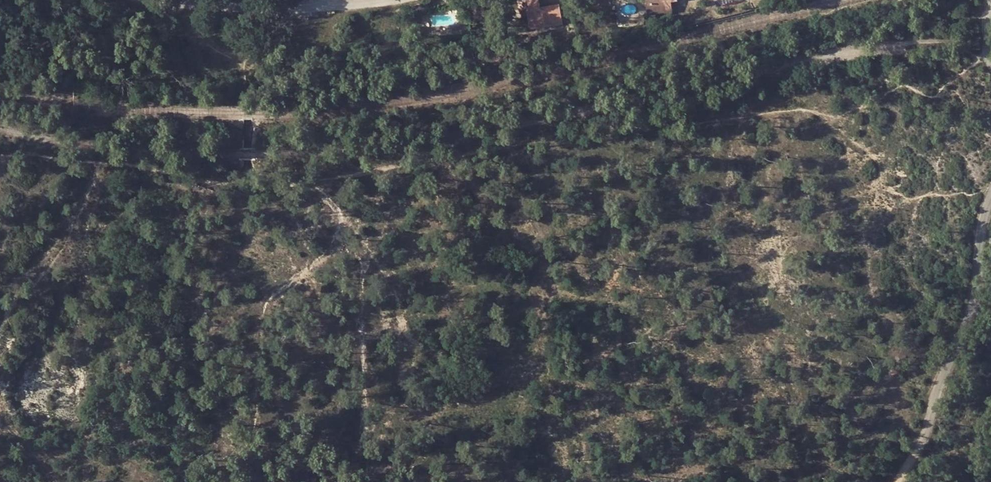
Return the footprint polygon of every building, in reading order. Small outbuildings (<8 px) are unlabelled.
[(531,25),(561,22),(559,5),(539,7),(538,0),(528,0),(531,25)] [(649,2),(653,2),(653,13),(673,11),(672,0),(648,0),(649,2)]
